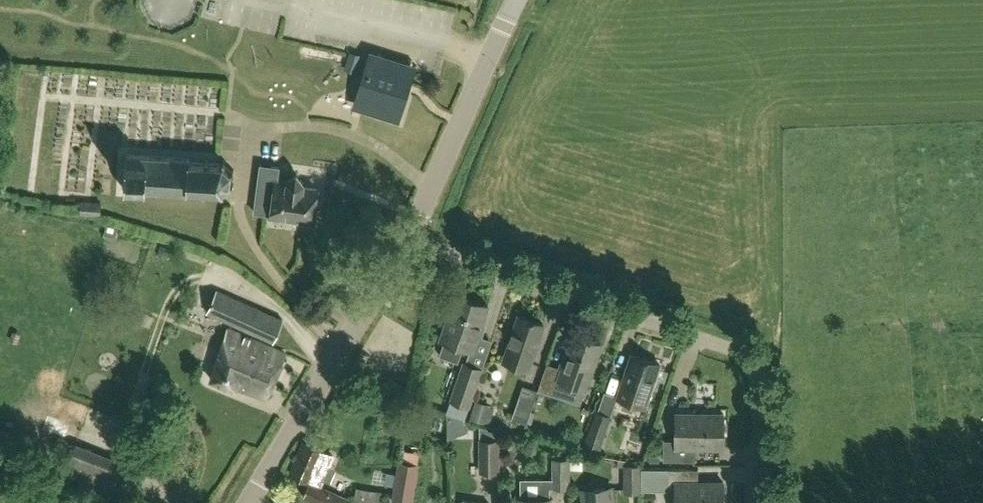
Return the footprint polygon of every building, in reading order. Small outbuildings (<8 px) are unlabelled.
[(405,80),(410,63),(369,51),(357,89),(368,92),(363,110),(400,121),(412,82),(405,80)] [(188,190),(222,192),(230,186),(231,173),(224,165),(189,162),(189,159),(127,155),(125,190),(187,194),(188,190)] [(260,164),(255,211),(316,218),(319,189),(303,187),(304,182),(297,173),(287,181),(278,180),(279,166),(260,164)] [(100,213),(100,202),(81,201),(81,212),(100,213)] [(208,315),(273,343),(283,318),(218,291),(208,315)] [(456,295),(440,341),(444,343),(439,356),(458,362),(463,348),(472,352),(488,306),(456,295)] [(505,359),(529,367),(543,325),(519,317),(505,359)] [(265,399),(286,354),(229,329),(212,380),(235,389),(265,399)] [(553,395),(558,381),(586,390),(601,344),(574,335),(563,368),(547,362),(538,389),(537,390),(553,395)] [(646,407),(660,365),(632,355),(618,398),(646,407)] [(449,401),(450,401),(446,413),(464,420),(469,408),(470,409),(484,369),(463,361),(449,401)] [(485,422),(489,407),(490,405),(475,400),(470,417),(485,422)] [(532,409),(516,404),(511,418),(527,424),(532,409)] [(599,453),(612,416),(595,410),(582,447),(599,453)] [(676,413),(676,439),(663,439),(663,461),(696,461),(696,448),(724,448),(724,414),(676,413)] [(479,425),(479,473),(500,472),(499,431),(479,425)] [(62,475),(119,496),(131,464),(66,440),(61,452),(69,455),(62,475)] [(291,473),(310,481),(303,497),(317,502),(345,502),(348,498),(320,486),(334,456),(305,443),(291,473)] [(738,473),(738,457),(717,458),(718,474),(738,473)] [(550,499),(550,488),(570,488),(571,458),(552,458),(552,465),(542,465),(542,478),(520,478),(520,499),(520,502),(550,502),(550,499)] [(642,490),(642,468),(641,468),(641,466),(636,466),(636,461),(618,458),(618,465),(624,466),(623,493),(642,493),(642,490)] [(420,463),(398,460),(394,483),(389,482),(388,491),(393,492),(391,502),(395,502),(414,502),(420,463)] [(698,482),(699,468),(676,468),(676,489),(676,502),(723,502),(723,482),(698,482)] [(388,493),(356,487),(353,502),(386,502),(388,493)] [(613,488),(582,490),(583,502),(614,502),(613,488)]
